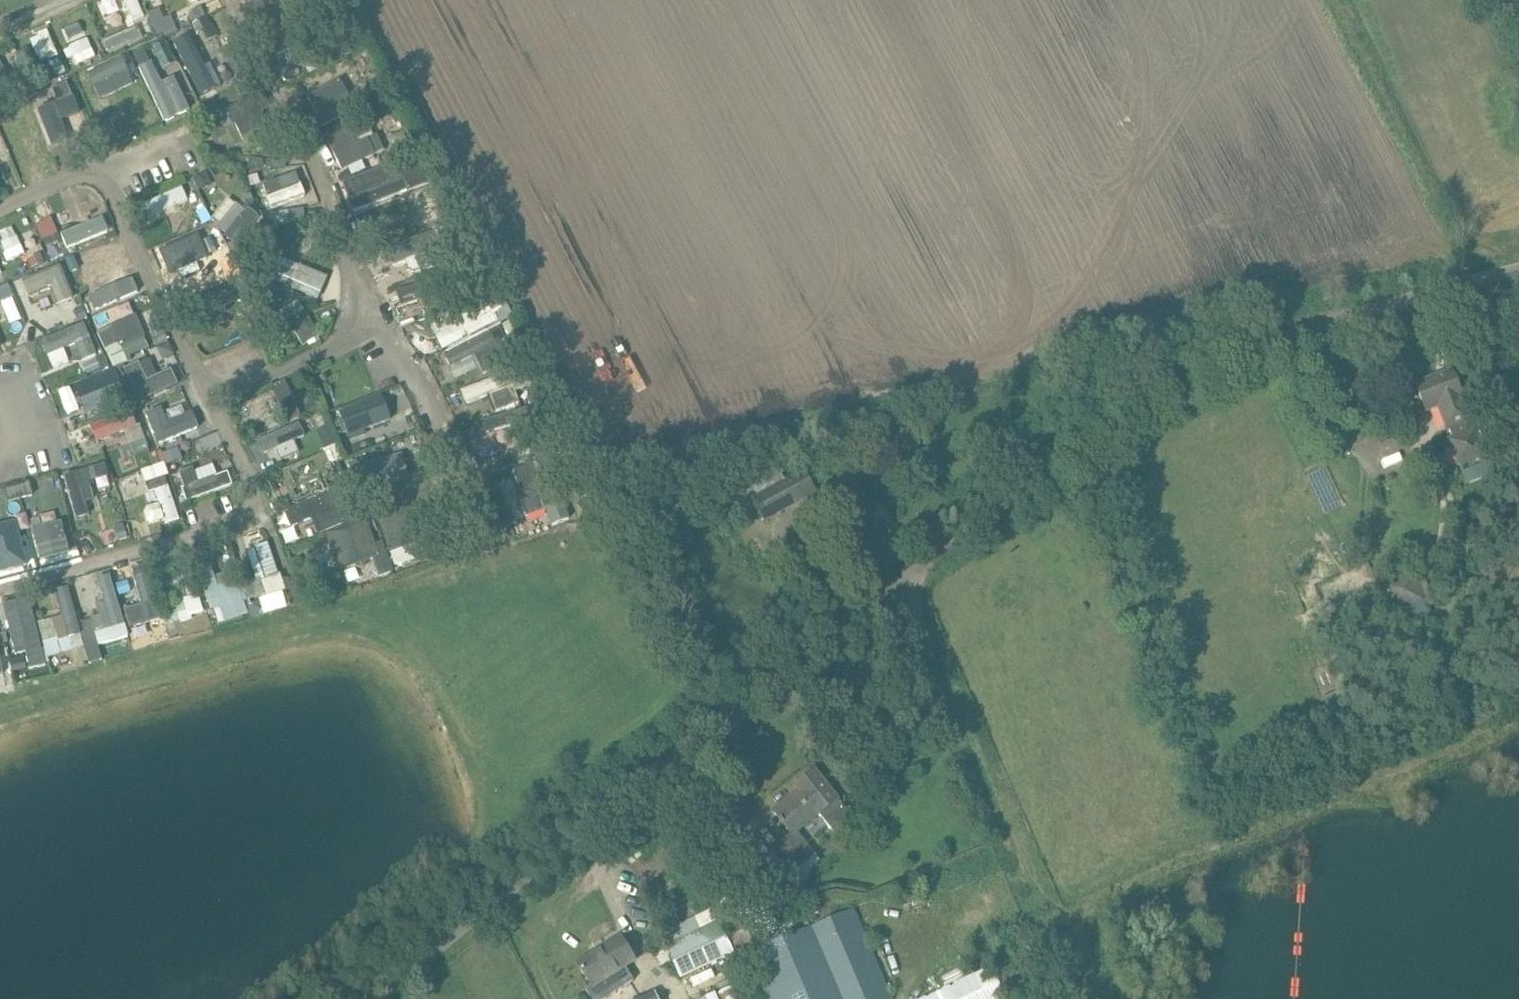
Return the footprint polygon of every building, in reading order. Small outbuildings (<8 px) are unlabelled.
[(130,43),(142,39),(127,0),(123,0),(115,3),(130,43)] [(165,19),(187,12),(183,0),(159,0),(165,19)] [(186,12),(192,32),(211,27),(205,7),(186,12)] [(70,53),(76,66),(101,54),(95,42),(70,53)] [(146,43),(133,48),(160,122),(190,111),(176,75),(160,81),(146,43)] [(120,125),(91,65),(63,79),(92,139),(120,125)] [(323,126),(349,112),(333,82),(307,96),(323,126)] [(355,124),(326,138),(341,167),(331,172),(352,213),(380,198),(364,166),(374,161),(355,124)] [(4,143),(0,144),(0,164),(10,161),(4,143)] [(306,196),(300,181),(283,188),(280,178),(263,184),(272,208),(306,196)] [(74,201),(89,233),(102,226),(87,195),(74,201)] [(293,209),(273,215),(276,225),(296,218),(293,209)] [(195,229),(214,261),(231,251),(213,219),(195,229)] [(200,260),(179,267),(182,276),(203,269),(200,260)] [(9,277),(18,301),(62,284),(53,261),(9,277)] [(97,325),(142,306),(131,279),(85,299),(97,325)] [(395,290),(406,324),(437,314),(426,280),(395,290)] [(52,288),(58,305),(68,301),(61,284),(52,288)] [(299,315),(306,310),(298,298),(268,319),(275,330),(289,321),(304,343),(319,333),(316,328),(311,332),(299,315)] [(77,302),(38,319),(43,331),(82,315),(77,302)] [(83,370),(149,347),(138,316),(60,343),(67,363),(79,359),(83,370)] [(445,352),(449,365),(484,353),(480,340),(445,352)] [(179,383),(171,367),(149,379),(140,361),(124,369),(141,402),(179,383)] [(1452,440),(1449,441),(1458,466),(1482,457),(1450,373),(1417,385),(1426,410),(1439,405),(1452,440)] [(120,378),(104,383),(102,377),(78,384),(84,407),(125,395),(120,378)] [(292,377),(273,384),(286,417),(305,410),(292,377)] [(468,399),(488,393),(485,384),(465,390),(468,399)] [(244,399),(249,414),(261,409),(255,394),(244,399)] [(482,441),(510,438),(508,415),(480,418),(482,441)] [(120,417),(93,421),(95,439),(123,435),(120,417)] [(261,453),(278,449),(281,458),(299,453),(296,439),(306,436),(302,424),(257,436),(261,453)] [(349,462),(361,482),(377,472),(383,482),(407,468),(388,438),(349,462)] [(294,495),(338,476),(332,462),(342,458),(337,446),(283,469),(294,495)] [(514,474),(527,515),(548,508),(552,522),(559,519),(556,509),(559,508),(545,464),(514,474)] [(150,526),(180,518),(165,465),(119,478),(122,489),(142,483),(145,495),(155,492),(159,503),(145,507),(150,526)] [(766,521),(817,497),(806,473),(754,497),(766,521)] [(293,539),(349,516),(338,490),(282,513),(293,539)] [(328,536),(340,571),(374,559),(380,575),(395,569),(389,553),(412,544),(402,517),(375,527),(373,520),(328,536)] [(200,570),(216,624),(250,614),(246,601),(284,591),(270,541),(247,548),(256,579),(233,586),(227,563),(200,570)] [(135,607),(156,601),(146,563),(132,566),(136,581),(129,582),(135,607)] [(163,613),(165,624),(202,614),(191,570),(168,576),(176,610),(163,613)] [(1381,584),(1394,616),(1428,602),(1415,570),(1381,584)] [(98,644),(128,637),(112,572),(98,575),(98,578),(100,587),(98,615),(83,619),(82,635),(69,585),(56,589),(56,590),(62,615),(53,617),(58,639),(41,643),(29,595),(3,602),(15,651),(28,651),(32,667),(45,664),(46,656),(85,647),(89,661),(101,658),(98,644)] [(1342,712),(1333,716),(1341,732),(1350,727),(1342,712)] [(796,786),(800,790),(773,811),(781,820),(779,821),(783,826),(784,824),(792,834),(772,849),(792,875),(816,855),(797,831),(819,814),(838,838),(857,823),(814,771),(796,786)] [(723,918),(731,936),(735,946),(740,957),(749,953),(768,998),(891,998),(852,909),(761,948),(753,927),(746,930),(738,911),(723,918)] [(663,942),(652,947),(661,965),(672,960),(674,964),(676,967),(680,977),(716,960),(712,950),(728,942),(718,920),(665,946),(663,942)] [(578,964),(589,981),(591,986),(586,989),(592,998),(605,998),(621,989),(634,981),(625,967),(634,961),(631,955),(620,938),(578,964)] [(992,970),(930,998),(1006,998),(992,970)] [(703,998),(746,998),(740,983),(703,998)]
